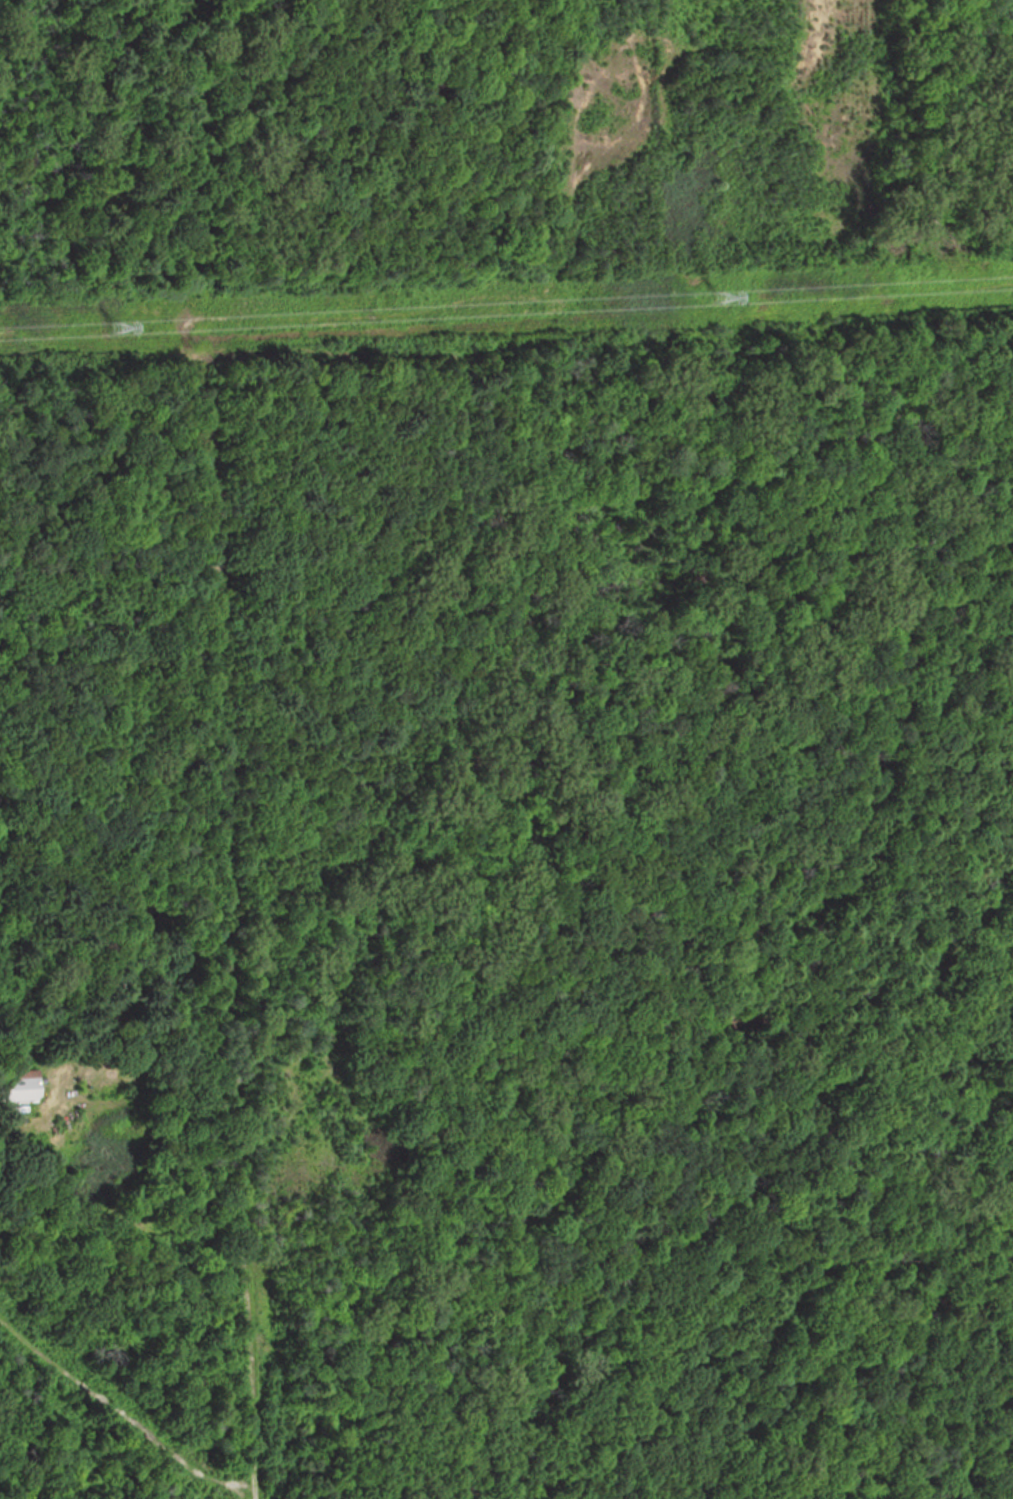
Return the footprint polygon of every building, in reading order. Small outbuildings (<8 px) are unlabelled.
[(36,1071),(2,1071),(2,1085),(0,1085),(0,1101),(36,1101),(36,1071)]
